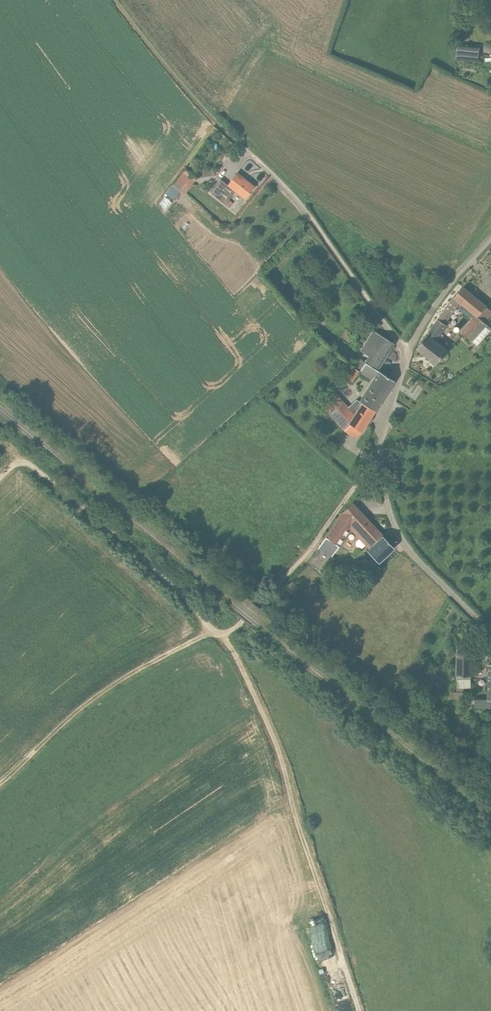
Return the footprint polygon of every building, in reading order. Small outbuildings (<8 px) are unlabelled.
[(457,45),(455,60),(479,62),(481,48),(457,45)] [(172,186),(179,190),(188,178),(181,173),(172,186)] [(254,186),(237,173),(227,184),(221,179),(216,185),(210,192),(225,204),(235,191),(245,198),(254,186)] [(490,331),(490,328),(485,322),(490,315),(490,310),(487,307),(487,306),(463,287),(417,348),(437,364),(448,350),(437,340),(447,325),(445,324),(460,303),(475,316),(462,331),(477,346),(490,331)] [(365,362),(377,369),(394,342),(375,331),(361,351),(368,356),(365,362)] [(353,382),(360,372),(351,367),(344,377),(353,382)] [(375,411),(388,390),(372,380),(359,400),(375,411)] [(351,425),(361,432),(375,411),(359,400),(358,399),(348,407),(336,394),(322,406),(344,431),(351,425)] [(318,549),(331,558),(339,546),(340,547),(349,532),(353,536),(358,531),(370,545),(366,549),(378,562),(394,548),(352,503),(341,513),(318,549)] [(471,676),(472,649),(458,648),(457,692),(463,692),(465,692),(465,688),(471,688),(471,676)] [(475,707),(490,708),(490,700),(488,700),(475,699),(475,707)] [(332,947),(325,923),(318,925),(317,920),(312,921),(320,950),(332,947)]
